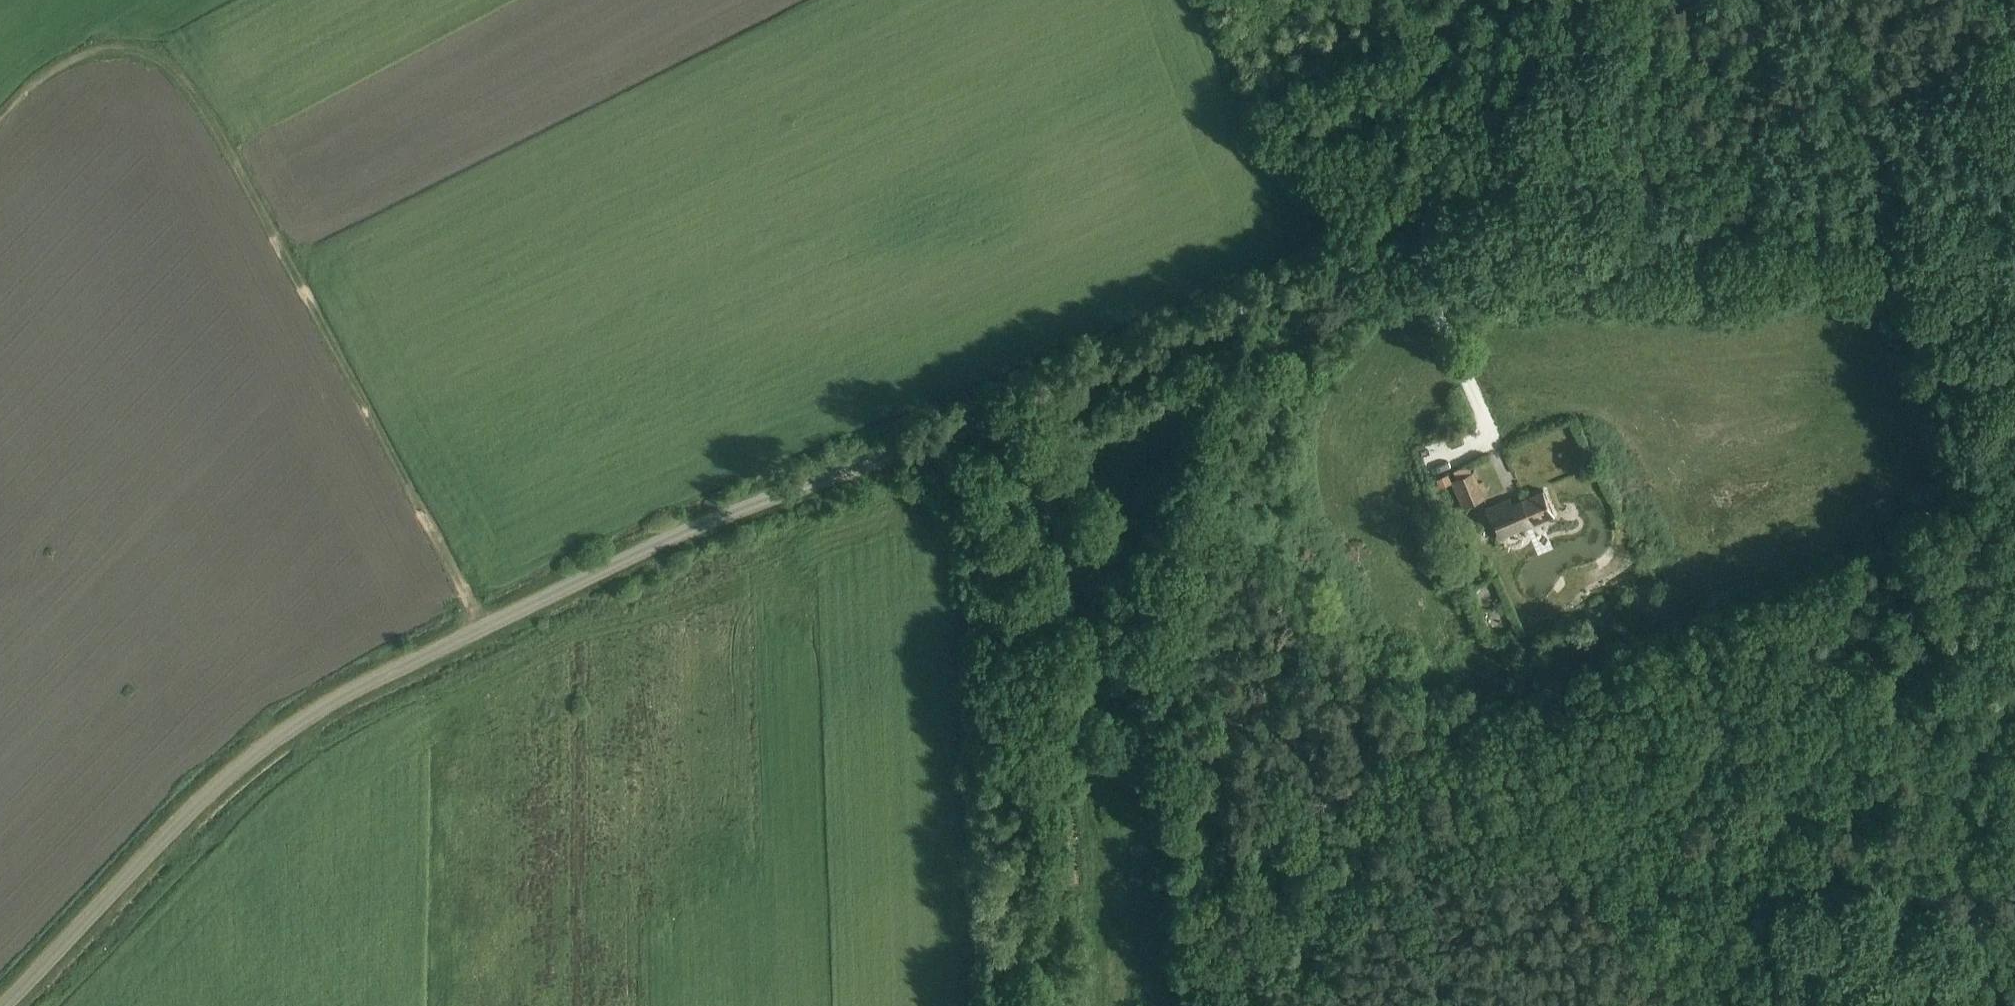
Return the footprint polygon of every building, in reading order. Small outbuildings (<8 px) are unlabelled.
[(1452,481),(1463,507),(1484,498),(1473,472),(1452,481)] [(1556,517),(1545,491),(1513,504),(1511,499),(1486,510),(1499,542),(1508,538),(1507,534),(1523,528),(1524,530),(1556,517)]
